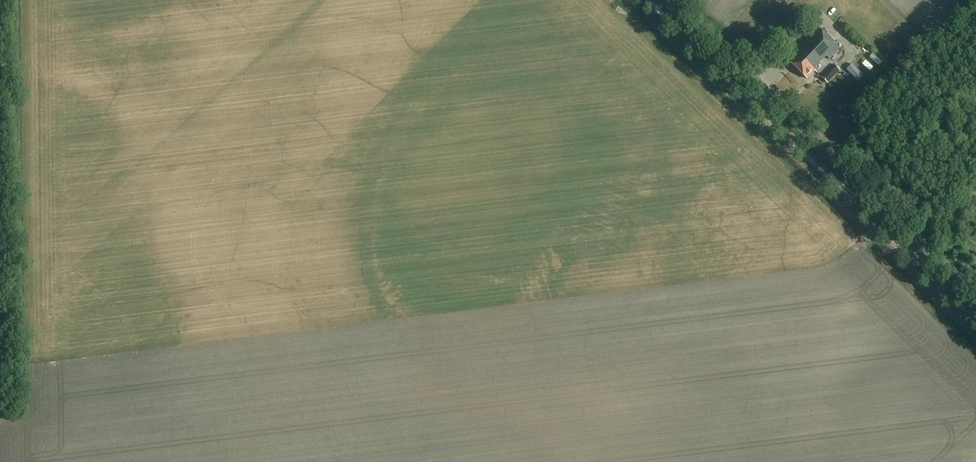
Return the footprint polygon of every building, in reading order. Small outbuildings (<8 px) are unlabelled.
[(816,72),(840,48),(818,27),(787,59),(807,79),(815,71),(816,72)] [(829,84),(841,71),(835,65),(823,78),(829,84)]
